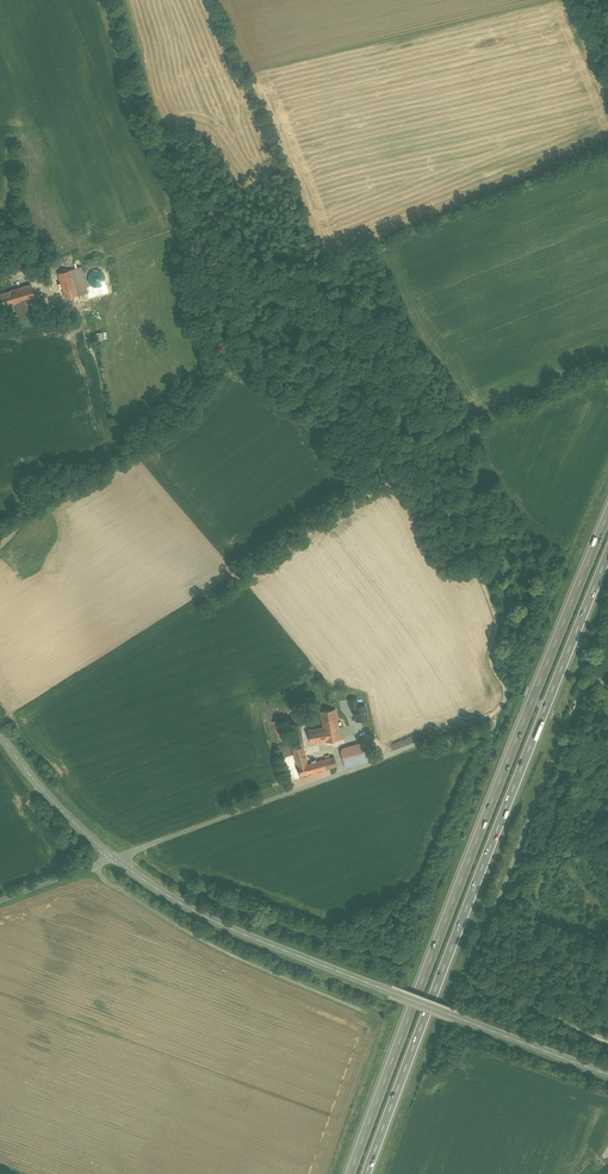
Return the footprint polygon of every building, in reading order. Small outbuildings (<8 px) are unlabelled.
[(28,251),(12,254),(14,265),(24,263),(23,260),(29,258),(28,251)] [(24,263),(14,265),(15,272),(27,270),(25,263),(24,263)] [(81,267),(71,270),(78,295),(88,292),(81,267)] [(71,270),(59,273),(66,299),(78,295),(71,270)] [(31,285),(0,294),(0,310),(16,305),(21,322),(41,316),(31,285)] [(103,332),(96,334),(97,341),(104,340),(103,332)] [(357,698),(349,699),(351,708),(355,707),(358,706),(357,698)] [(358,706),(355,707),(355,710),(355,711),(355,716),(356,716),(357,721),(368,719),(365,705),(358,706)] [(309,729),(312,743),(340,739),(336,709),(321,711),(323,727),(309,729)] [(303,713),(291,714),(292,722),(304,720),(303,713)] [(281,719),(273,722),(279,739),(287,736),(281,719)] [(371,739),(340,747),(345,767),(376,759),(371,739)] [(338,766),(336,756),(310,762),(306,746),(294,749),(301,775),(338,766)]
